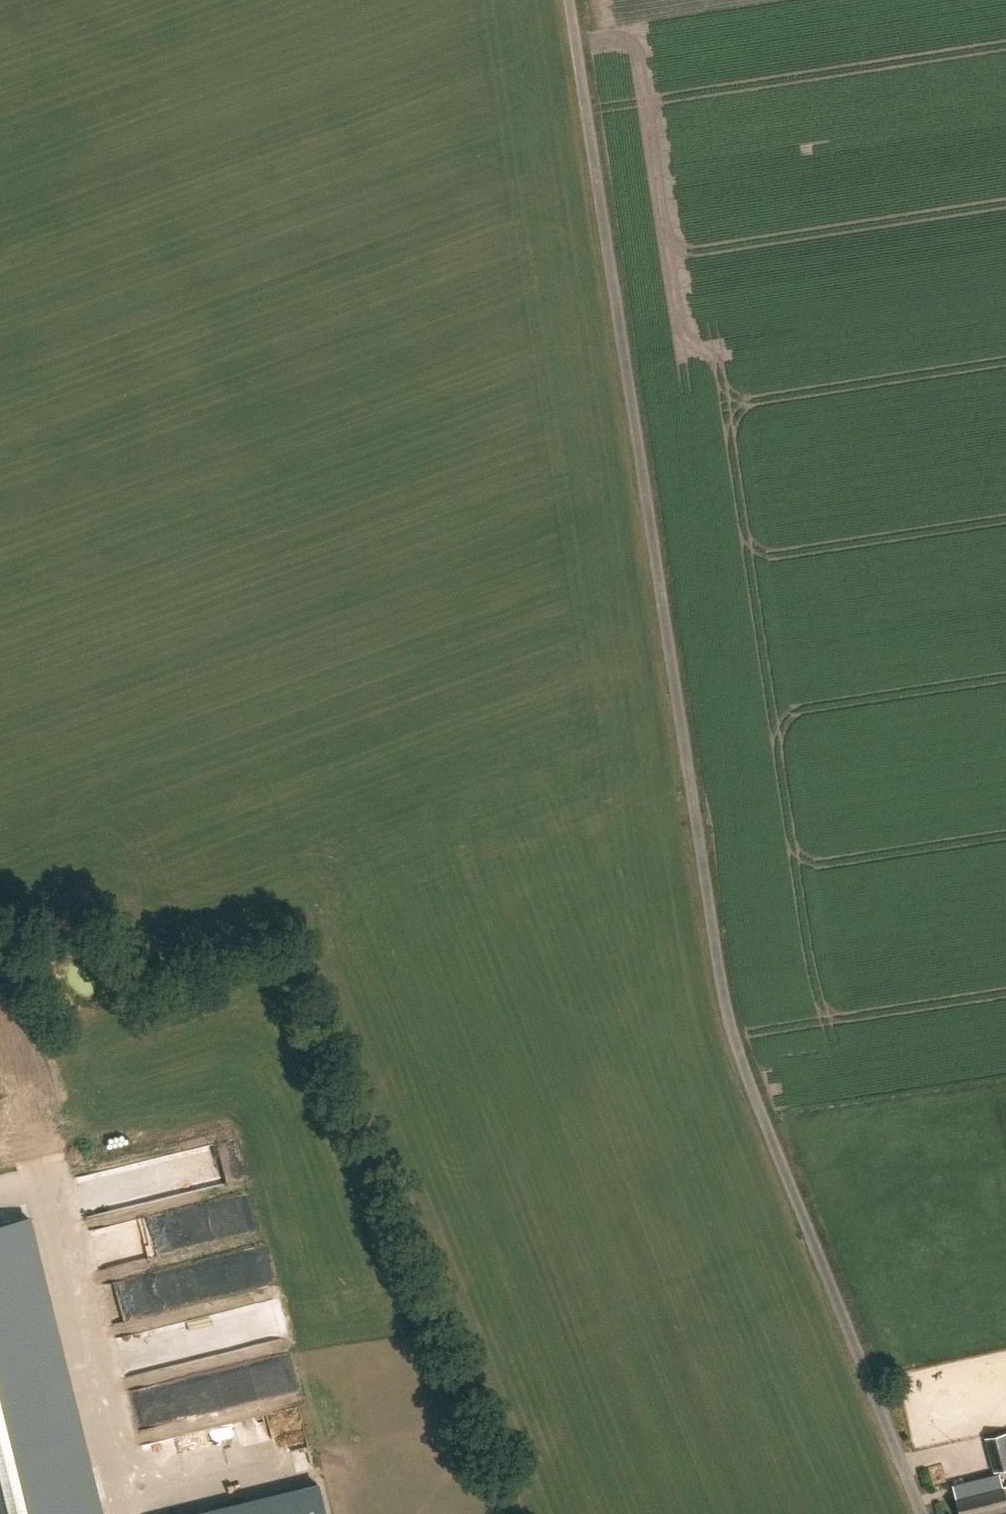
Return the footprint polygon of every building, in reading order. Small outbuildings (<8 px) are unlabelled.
[(30,1219),(0,1226),(0,1513),(102,1513),(30,1219)] [(916,1378),(916,1418),(952,1418),(952,1392),(969,1392),(969,1378),(916,1378)] [(985,1437),(993,1471),(1005,1468),(1005,1432),(985,1437)] [(998,1473),(950,1486),(957,1513),(983,1513),(1005,1508),(1005,1485),(1001,1486),(998,1473)] [(318,1485),(200,1513),(325,1513),(318,1485)]
